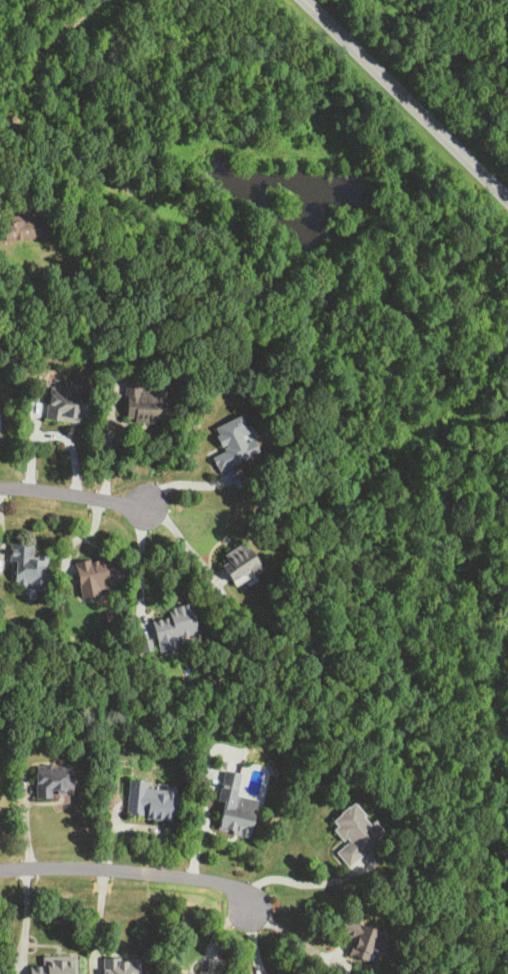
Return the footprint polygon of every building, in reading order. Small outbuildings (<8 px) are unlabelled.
[(40,219),(29,220),(29,214),(3,216),(5,242),(42,238),(40,219)] [(166,422),(166,389),(141,389),(141,379),(124,378),(124,422),(166,422)] [(82,387),(49,383),(46,418),(89,423),(92,394),(81,393),(82,387)] [(213,427),(223,451),(211,456),(217,470),(260,453),(245,415),(213,427)] [(221,556),(236,582),(263,568),(249,541),(221,556)] [(48,590),(49,554),(33,554),(34,544),(10,543),(9,561),(16,561),(15,583),(36,584),(36,590),(48,590)] [(80,593),(124,589),(121,557),(76,561),(80,593)] [(159,652),(177,649),(175,638),(199,634),(192,603),(168,608),(170,616),(153,620),(159,652)] [(35,765),(35,795),(73,795),(73,765),(35,765)] [(258,800),(237,796),(241,774),(224,771),(214,830),(252,837),(258,800)] [(173,820),(176,785),(128,781),(125,816),(173,820)] [(335,852),(348,866),(383,834),(354,801),(330,824),(346,842),(335,852)] [(354,938),(348,955),(370,962),(376,941),(384,944),(388,932),(344,919),(340,934),(354,938)] [(41,955),(41,966),(29,966),(29,973),(76,973),(76,955),(41,955)] [(103,973),(139,973),(139,958),(103,958),(103,973)]
